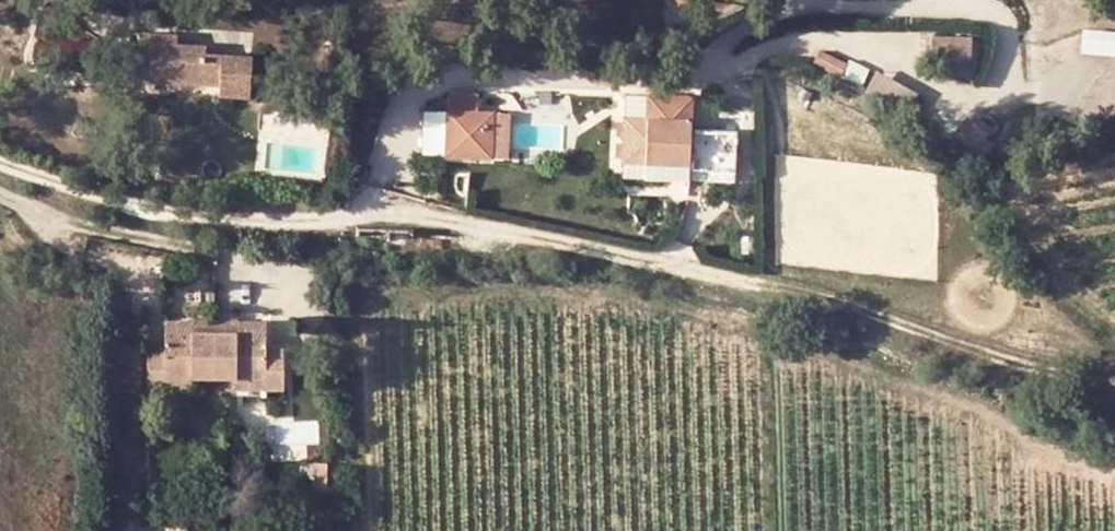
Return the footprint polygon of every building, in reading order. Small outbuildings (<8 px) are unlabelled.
[(246,88),(247,52),(201,50),(201,41),(172,40),(172,29),(144,28),(142,85),(246,88)] [(1085,42),(1106,44),(1105,51),(1114,51),(1114,30),(1086,28),(1085,42)] [(931,34),(930,57),(971,59),(972,35),(931,34)] [(820,49),(813,62),(840,76),(847,62),(820,49)] [(896,109),(911,87),(878,69),(865,92),(896,109)] [(120,113),(123,126),(217,114),(214,92),(187,96),(188,103),(168,106),(165,99),(164,91),(142,95),(140,86),(104,94),(108,115),(120,113)] [(442,113),(440,152),(512,155),(514,117),(477,115),(480,93),(449,92),(447,113),(442,113)] [(629,160),(656,159),(689,156),(690,170),(739,167),(736,119),(690,122),(689,96),(650,98),(651,117),(627,119),(629,160)] [(417,151),(440,152),(442,113),(418,111),(417,151)] [(986,136),(973,150),(983,158),(996,144),(986,136)] [(657,182),(690,181),(690,170),(689,156),(656,159),(657,182)] [(165,334),(263,333),(263,324),(165,324),(165,334)] [(263,333),(165,334),(165,351),(147,352),(145,394),(165,394),(166,385),(188,384),(238,383),(260,382),(261,395),(284,395),(282,353),(264,353),(263,333)] [(238,396),(261,395),(260,382),(238,383),(238,396)] [(166,385),(165,394),(188,395),(188,384),(166,385)] [(320,439),(319,419),(281,421),(282,441),(320,439)]
